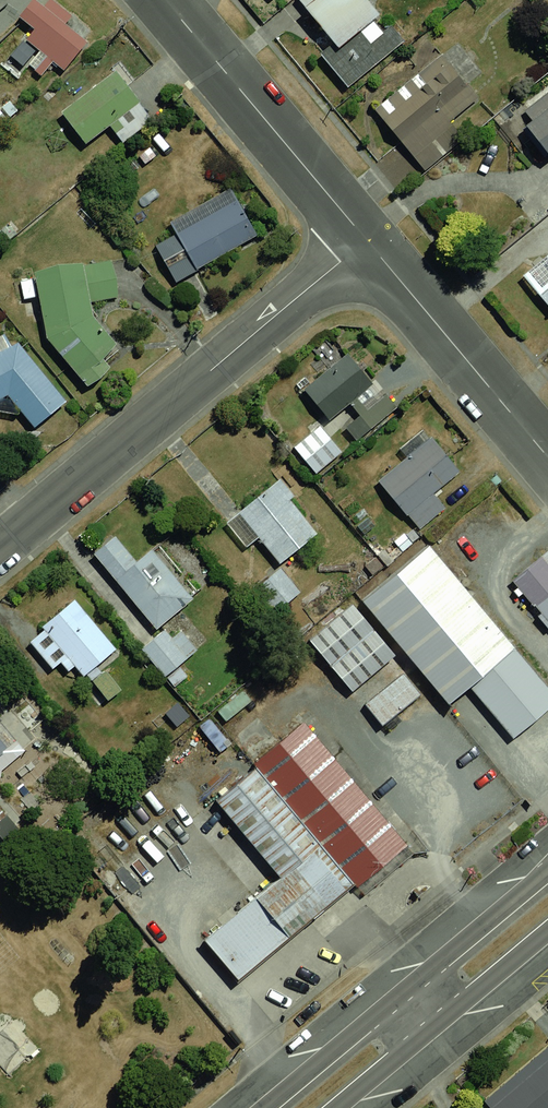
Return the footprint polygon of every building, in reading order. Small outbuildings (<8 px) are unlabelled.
[(33,0),(24,0),(3,30),(56,66),(80,32),(33,0)] [(336,43),(316,61),(343,92),(392,48),(375,29),(386,18),(369,0),(298,0),(336,43)] [(107,61),(51,109),(78,141),(135,93),(107,61)] [(439,66),(376,120),(405,153),(468,100),(439,66)] [(520,116),(547,153),(547,95),(520,116)] [(225,184),(159,220),(167,235),(146,246),(167,285),(254,237),(225,184)] [(82,261),(29,266),(38,337),(79,380),(122,350),(90,316),(82,261)] [(547,324),(547,282),(527,300),(547,324)] [(0,348),(0,399),(28,427),(61,403),(15,343),(0,348)] [(338,352),(293,385),(323,418),(362,383),(338,352)] [(372,393),(335,421),(348,438),(385,411),(372,393)] [(316,430),(289,453),(307,475),(334,452),(316,430)] [(425,435),(369,478),(399,515),(454,469),(425,435)] [(270,478),(230,509),(272,560),(312,534),(270,478)] [(106,537),(81,557),(142,631),(187,595),(147,547),(127,563),(106,537)] [(362,600),(449,706),(471,687),(513,737),(547,709),(547,687),(430,544),(362,600)] [(514,581),(547,621),(547,553),(514,581)] [(275,612),(302,592),(284,568),(257,588),(275,612)] [(350,598),(299,634),(342,693),(392,656),(350,598)] [(68,601),(17,638),(42,671),(80,679),(111,652),(68,601)] [(157,625),(130,645),(153,675),(182,657),(157,625)] [(111,700),(123,687),(104,667),(91,680),(111,700)] [(398,670),(357,702),(376,724),(415,693),(398,670)] [(300,718),(252,758),(364,886),(412,848),(300,718)] [(7,748),(0,740),(0,778),(1,777),(1,771),(25,751),(17,741),(7,748)] [(275,874),(195,940),(231,982),(343,889),(351,898),(364,886),(252,758),(210,796),(275,874)] [(484,1106),(486,1107),(547,1107),(547,1057),(543,1052),(484,1106)]
